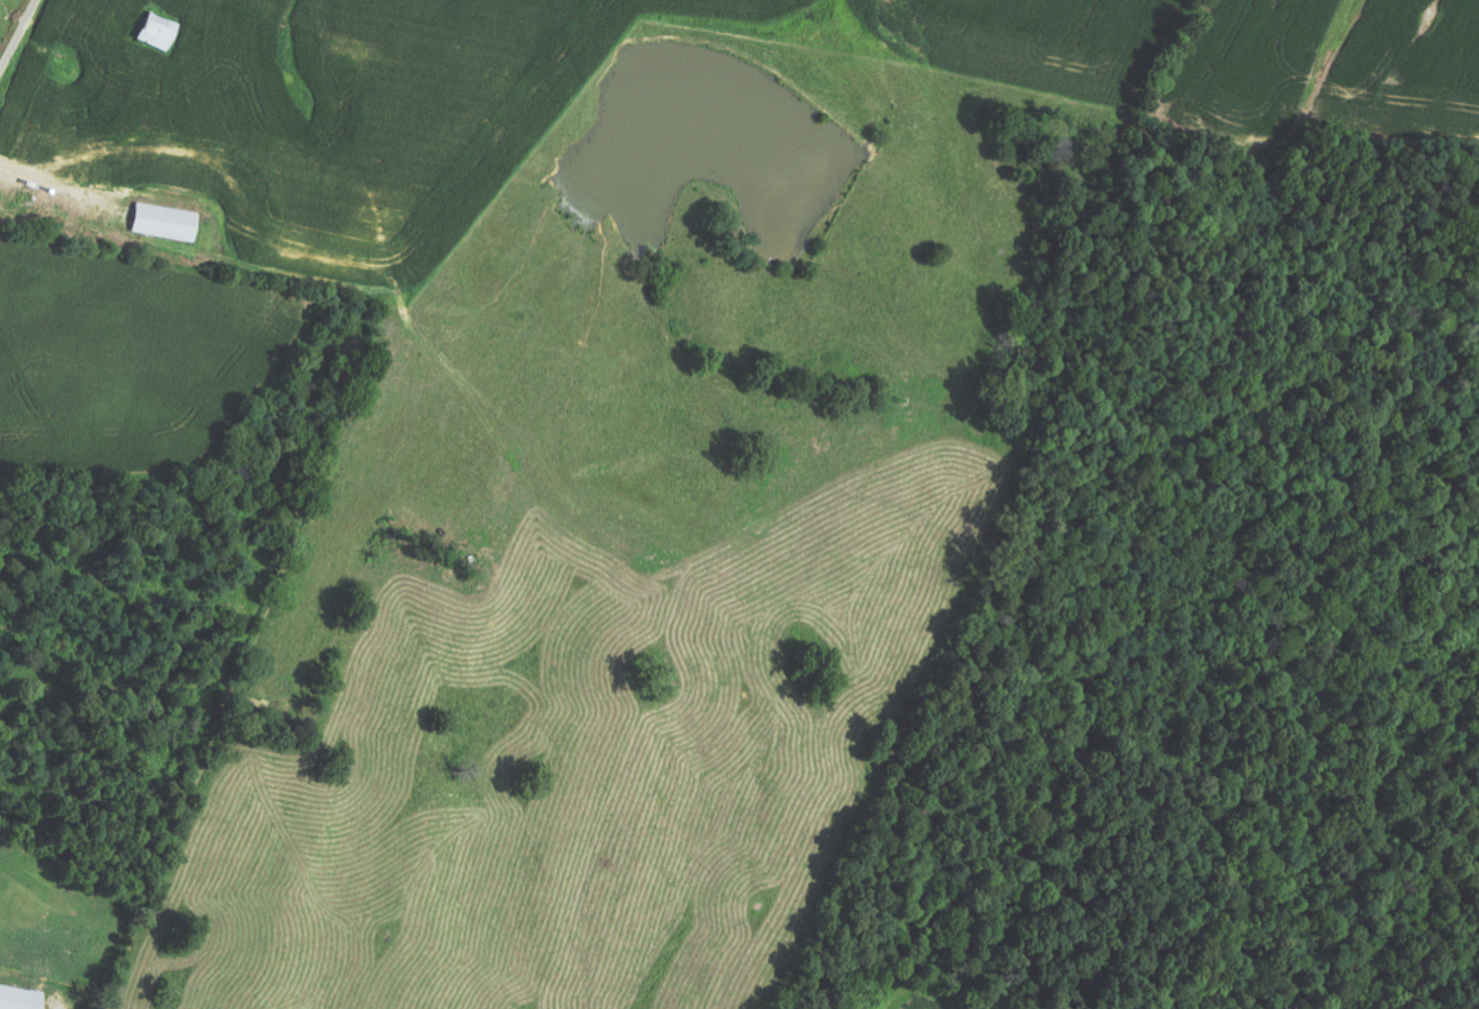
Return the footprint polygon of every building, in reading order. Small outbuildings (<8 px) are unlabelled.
[(181,24),(151,13),(140,40),(171,52),(181,24)] [(135,232),(197,243),(202,214),(140,203),(135,232)] [(0,982),(0,1008),(45,1008),(49,991),(0,982)]
